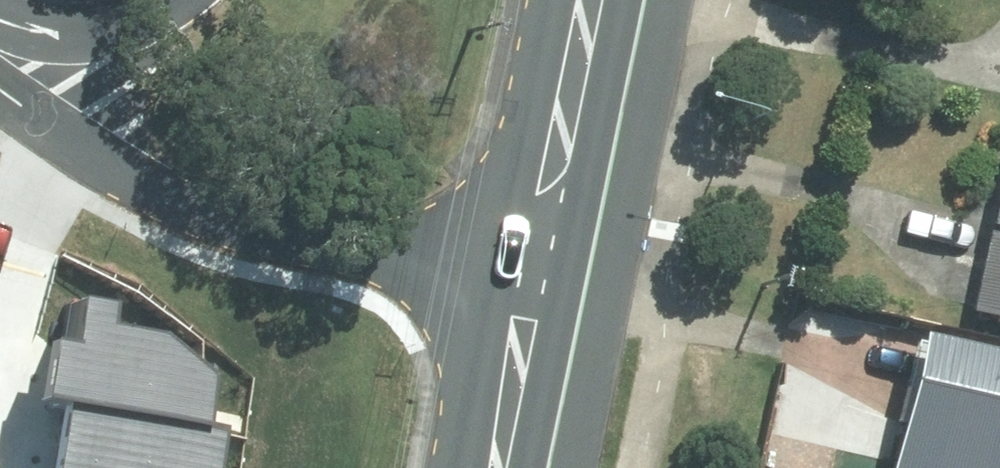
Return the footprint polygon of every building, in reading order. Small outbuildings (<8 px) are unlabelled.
[(975,311),(999,317),(999,198),(975,311)] [(893,467),(999,467),(999,347),(926,330),(923,342),(916,340),(897,421),(904,423),(893,467)]
